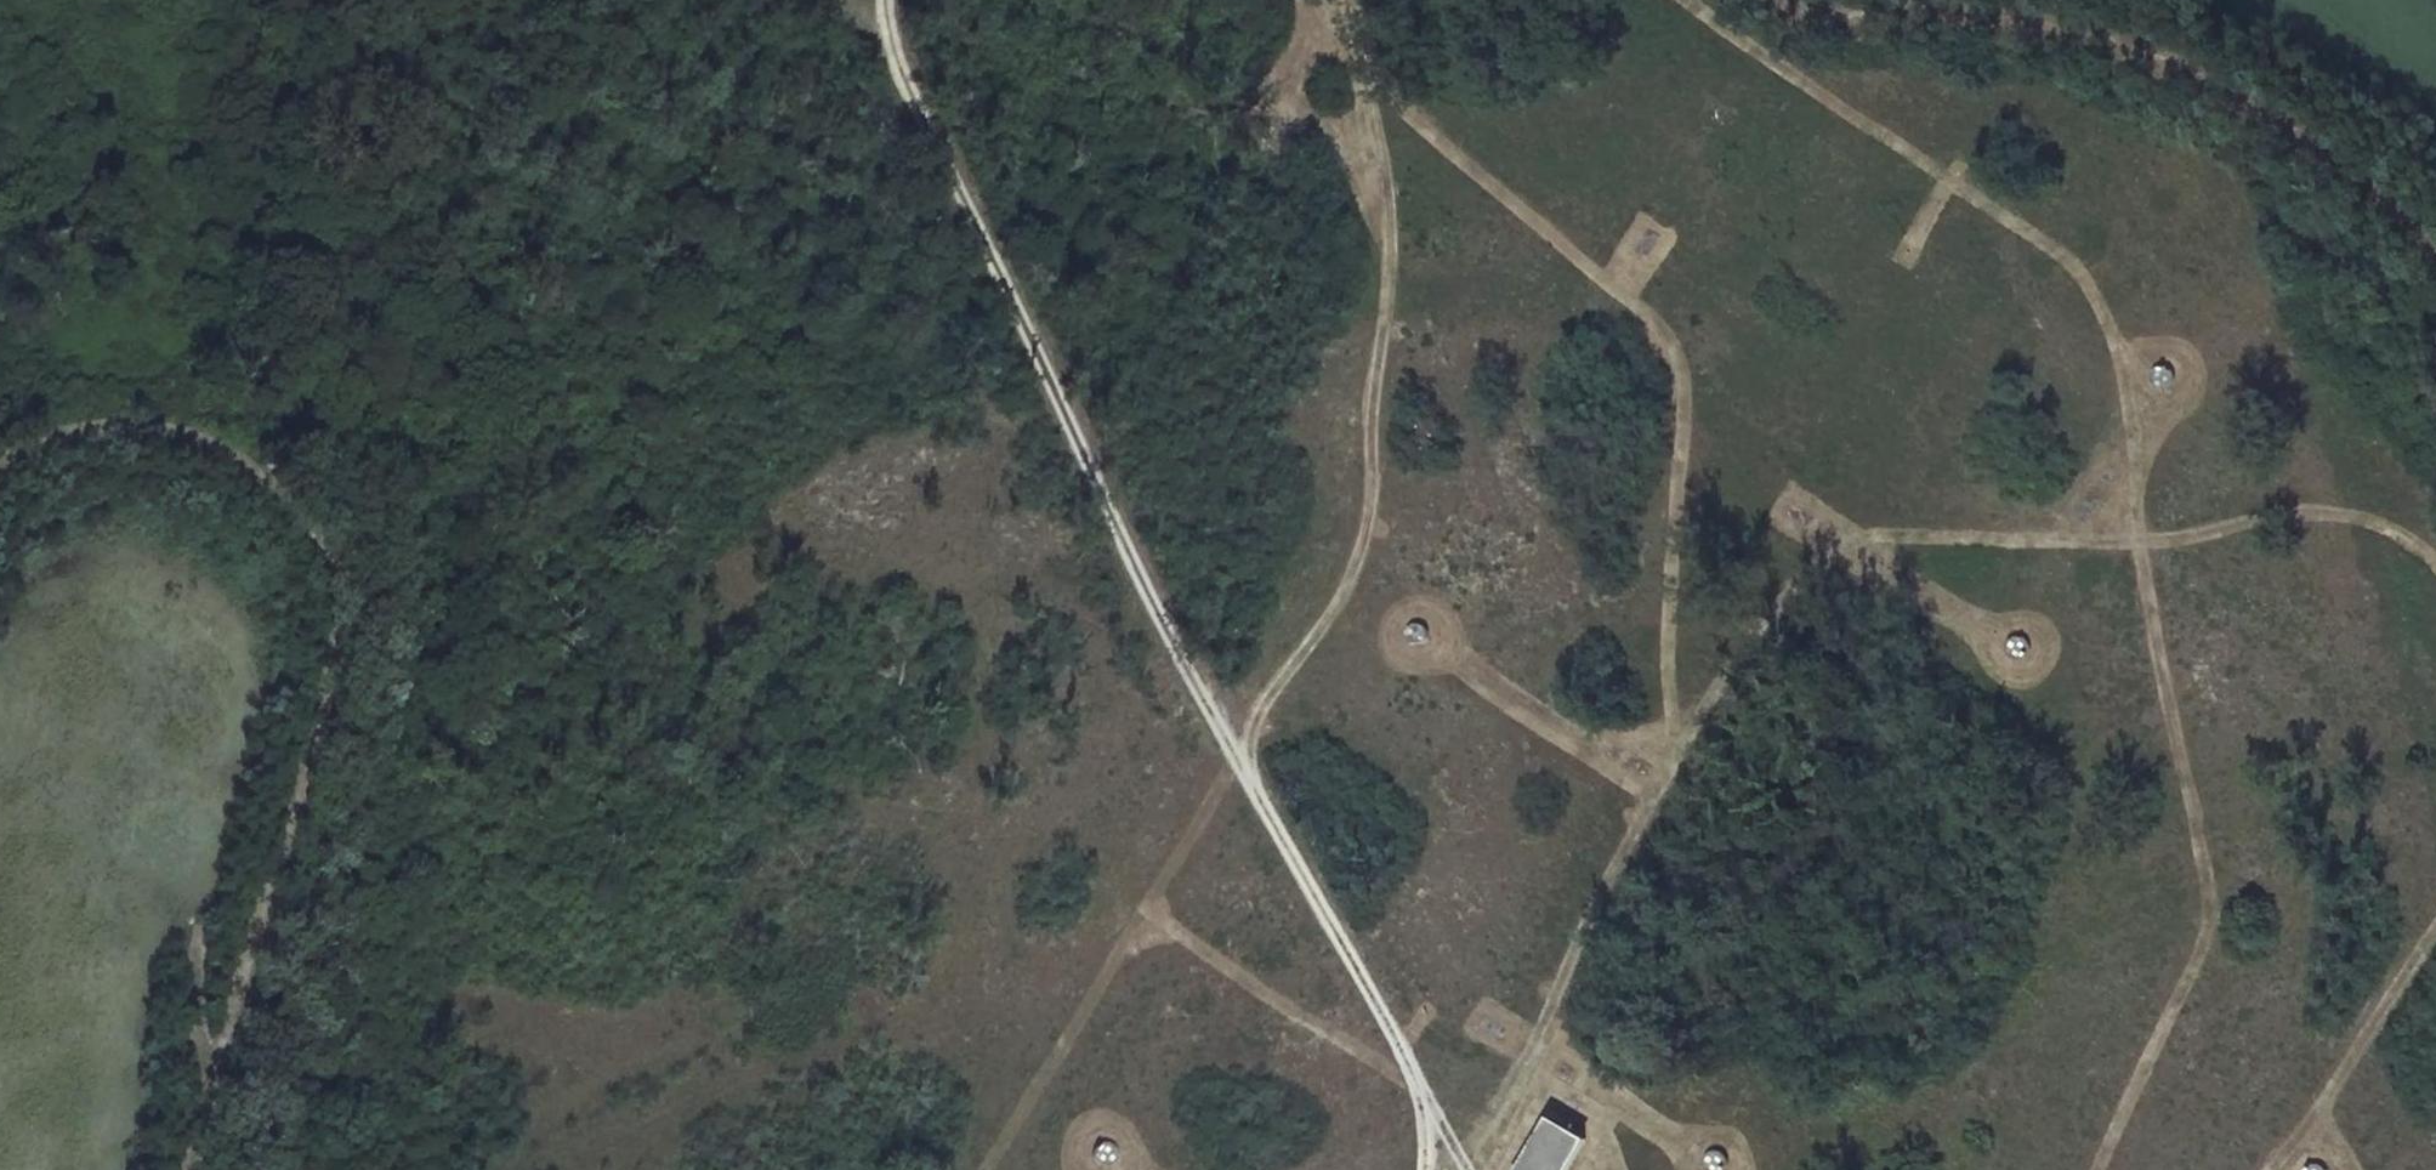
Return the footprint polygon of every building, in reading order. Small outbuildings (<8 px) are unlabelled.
[(1550,1112),(1515,1169),(1568,1169),(1589,1136),(1550,1112)]
